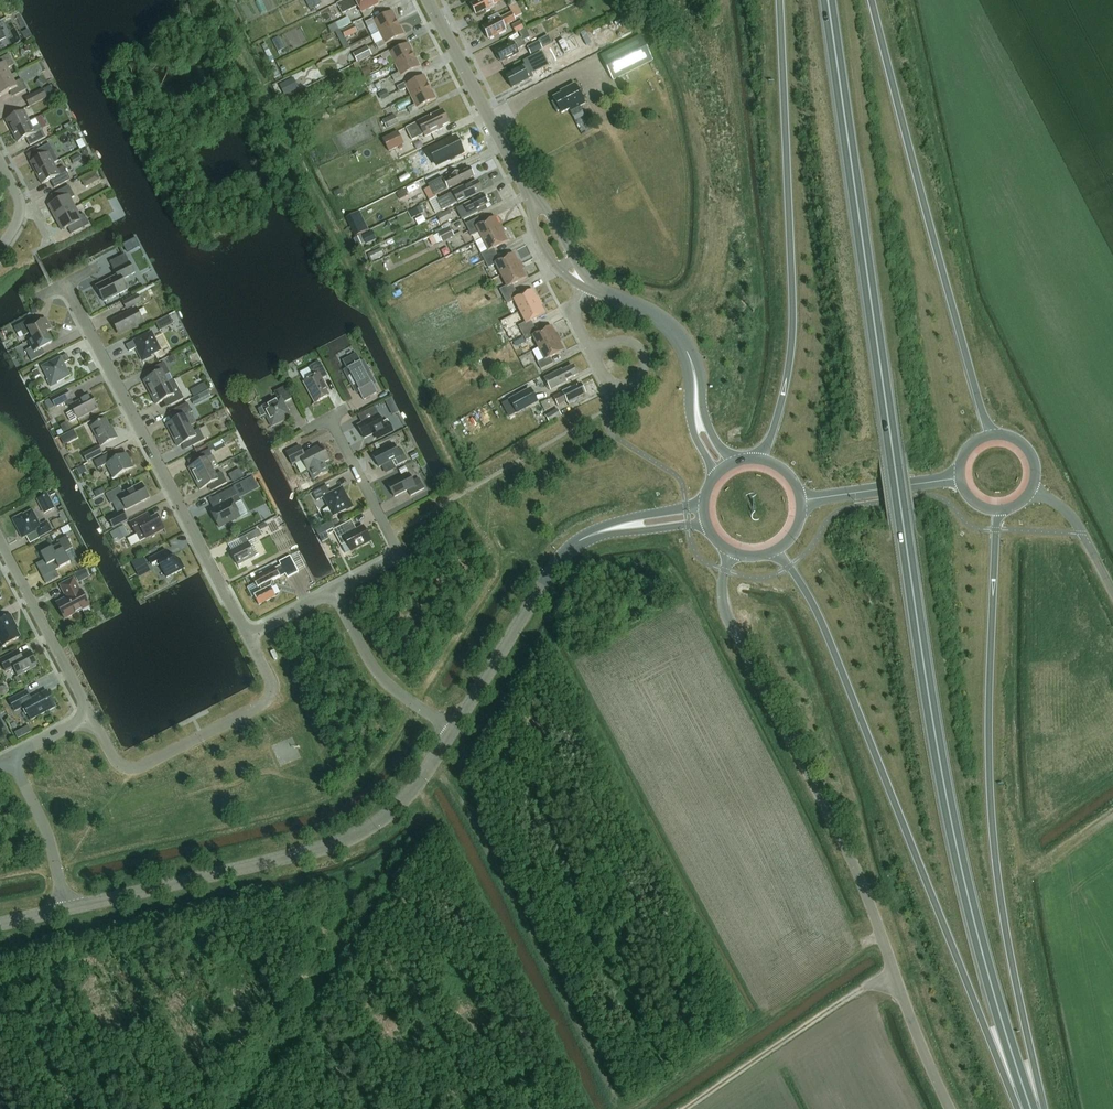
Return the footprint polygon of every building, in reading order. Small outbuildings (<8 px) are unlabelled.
[(309,10),(321,4),(319,0),(304,0),(309,10)] [(337,4),(341,12),(342,15),(358,7),(361,14),(375,7),(375,6),(386,0),(345,0),(337,4)] [(504,0),(479,0),(480,1),(471,5),(476,16),(485,11),(486,13),(495,9),(494,6),(504,0)] [(516,21),(514,19),(521,16),(516,5),(509,9),(511,14),(500,19),(498,15),(488,20),(490,24),(482,28),(489,40),(506,31),(504,27),(516,21)] [(373,19),(365,23),(367,29),(375,25),(379,33),(397,24),(395,20),(396,20),(392,12),(374,21),(373,19)] [(331,26),(335,33),(355,23),(351,16),(331,26)] [(511,27),(515,35),(523,30),(519,23),(511,27)] [(383,41),(376,45),(378,50),(386,46),(385,45),(404,36),(400,27),(399,28),(397,24),(379,33),(383,41)] [(354,26),(342,31),(346,39),(357,33),(354,26)] [(530,57),(541,51),(552,46),(547,37),(537,42),(538,43),(526,49),(530,57)] [(613,81),(652,61),(640,37),(600,57),(613,81)] [(507,47),(495,53),(500,63),(511,57),(513,58),(519,55),(517,51),(526,46),(522,38),(506,46),(507,47)] [(389,52),(381,56),(383,61),(391,57),(395,65),(413,56),(411,53),(412,52),(408,44),(390,53),(389,52)] [(357,64),(362,61),(371,56),(367,48),(352,55),(357,64)] [(12,61),(9,55),(0,60),(0,82),(11,76),(7,69),(14,66),(12,61)] [(399,73),(391,77),(394,82),(402,78),(401,77),(420,68),(416,60),(415,60),(413,56),(395,65),(399,73)] [(530,74),(538,70),(547,66),(542,56),(525,64),(526,66),(514,72),(515,73),(506,77),(512,88),(519,84),(520,85),(528,81),(525,76),(529,74),(530,74)] [(27,69),(31,77),(45,70),(41,62),(27,69)] [(281,77),(277,69),(271,73),(274,80),(281,77)] [(0,82),(0,97),(12,91),(15,97),(27,90),(22,80),(15,84),(11,76),(0,82)] [(405,84),(397,88),(399,93),(407,89),(411,97),(429,88),(427,85),(428,84),(424,76),(406,85),(405,84)] [(284,96),(299,89),(293,78),(279,86),(284,96)] [(555,102),(551,104),(556,113),(560,112),(561,114),(569,111),(572,118),(583,113),(580,107),(585,105),(575,85),(567,89),(568,91),(553,99),(555,102)] [(415,106),(407,109),(410,114),(418,110),(417,109),(436,100),(432,92),(431,92),(429,88),(411,97),(415,106)] [(29,108),(35,105),(47,99),(43,91),(25,100),(29,108)] [(389,97),(387,91),(381,94),(383,100),(389,97)] [(12,132),(30,122),(24,111),(6,121),(12,132)] [(448,124),(442,111),(405,129),(411,141),(423,135),(425,138),(443,129),(442,127),(448,124)] [(382,122),(386,130),(398,124),(394,116),(382,122)] [(30,147),(46,138),(36,119),(30,122),(12,132),(17,143),(26,139),(30,147)] [(397,134),(382,141),(388,153),(402,146),(397,134)] [(36,174),(54,164),(59,162),(49,144),(33,153),(36,160),(30,163),(36,174)] [(42,185),(50,181),(54,189),(70,181),(63,168),(57,171),(54,164),(36,174),(42,185)] [(469,168),(443,181),(442,179),(428,185),(434,197),(474,177),(469,168)] [(89,187),(103,181),(100,173),(85,179),(89,187)] [(470,197),(482,191),(477,182),(468,187),(468,186),(436,200),(441,211),(469,198),(470,197)] [(55,219),(75,208),(71,200),(75,197),(69,186),(51,196),(55,203),(49,206),(55,219)] [(488,204),(484,196),(464,206),(468,214),(488,204)] [(62,231),(67,228),(71,235),(89,225),(84,215),(80,217),(75,208),(55,219),(62,231)] [(422,213),(420,208),(413,211),(415,216),(422,213)] [(437,218),(440,225),(453,219),(450,213),(437,218)] [(361,228),(354,215),(346,219),(352,232),(361,228)] [(482,240),(501,230),(495,218),(481,225),(478,219),(466,225),(470,233),(469,233),(471,237),(479,233),(482,240)] [(442,242),(442,243),(454,237),(450,229),(438,235),(442,242)] [(484,262),(497,255),(494,249),(508,242),(501,230),(482,240),(483,242),(476,246),(484,262)] [(377,240),(372,232),(362,237),(366,245),(377,240)] [(438,235),(433,237),(437,245),(442,242),(438,235)] [(497,255),(484,262),(488,269),(495,266),(500,275),(519,265),(514,254),(500,261),(497,255)] [(114,271),(129,263),(125,255),(110,263),(114,271)] [(96,287),(104,303),(128,291),(122,280),(135,274),(129,263),(114,271),(117,277),(96,287)] [(506,287),(500,291),(503,298),(515,291),(513,286),(526,278),(519,265),(500,275),(506,287)] [(515,291),(503,298),(507,305),(514,302),(519,312),(539,302),(532,290),(519,297),(515,291)] [(127,311),(137,306),(143,303),(139,296),(123,303),(127,311)] [(525,323),(518,327),(522,334),(535,328),(531,322),(545,315),(539,302),(519,312),(525,323)] [(135,311),(114,322),(120,334),(141,323),(135,311)] [(512,325),(521,322),(519,315),(510,319),(512,325)] [(174,324),(170,318),(156,324),(160,331),(174,324)] [(21,332),(24,337),(30,334),(33,339),(33,340),(47,333),(52,330),(46,319),(33,326),(30,320),(14,328),(17,334),(21,332)] [(535,328),(522,334),(526,342),(533,338),(539,349),(558,339),(551,327),(537,334),(535,328)] [(52,343),(47,333),(33,340),(33,339),(28,342),(32,348),(26,351),(32,362),(43,356),(40,350),(52,343)] [(161,351),(152,333),(126,346),(129,353),(136,349),(142,362),(151,358),(151,356),(161,351)] [(544,360),(537,363),(541,371),(553,364),(550,358),(564,351),(558,339),(539,349),(544,360)] [(67,355),(42,368),(49,381),(47,381),(51,388),(57,384),(57,383),(70,376),(64,364),(70,361),(67,355)] [(363,401),(377,393),(373,386),(374,385),(363,363),(361,364),(356,355),(342,362),(363,401)] [(150,393),(168,384),(164,377),(170,374),(164,363),(152,370),(155,375),(143,382),(150,393)] [(317,403),(329,397),(321,381),(327,377),(320,363),(309,370),(313,378),(305,382),(317,403)] [(577,376),(572,367),(562,372),(561,371),(544,380),(550,392),(563,385),(563,383),(577,376)] [(150,393),(156,405),(168,399),(171,406),(184,400),(174,381),(168,384),(150,393)] [(576,399),(585,395),(580,385),(571,389),(570,388),(562,393),(562,394),(553,398),(558,406),(566,402),(568,406),(577,402),(576,399)] [(291,400),(285,387),(274,393),(278,400),(262,408),(263,409),(259,411),(262,418),(267,416),(268,418),(267,419),(272,428),(280,423),(279,422),(290,416),(284,404),(291,400)] [(200,394),(197,388),(190,391),(193,397),(200,394)] [(516,415),(538,404),(530,388),(508,400),(516,415)] [(65,403),(71,400),(66,391),(51,399),(51,400),(45,403),(49,410),(55,407),(55,408),(65,403)] [(98,410),(90,396),(74,404),(71,400),(65,403),(68,408),(71,407),(78,420),(98,410)] [(541,404),(544,412),(551,409),(547,401),(541,404)] [(172,437),(190,427),(196,424),(191,414),(192,413),(188,404),(174,411),(178,419),(166,426),(172,437)] [(362,424),(357,426),(364,439),(374,434),(377,440),(381,439),(392,432),(387,422),(382,424),(378,416),(374,408),(358,417),(362,424)] [(545,416),(549,423),(562,416),(558,409),(545,416)] [(105,420),(91,427),(100,447),(117,438),(113,431),(112,432),(105,420)] [(172,437),(178,448),(190,441),(193,447),(205,441),(199,430),(193,433),(190,427),(172,437)] [(69,443),(80,437),(77,430),(65,436),(69,443)] [(397,453),(393,444),(372,455),(379,468),(392,461),(395,467),(407,461),(401,450),(397,453)] [(329,461),(321,446),(304,455),(300,447),(286,454),(292,466),(302,461),(308,472),(309,471),(313,480),(328,473),(324,464),(329,461)] [(87,464),(97,458),(98,458),(99,458),(104,455),(99,447),(83,456),(87,464)] [(194,480),(213,470),(211,468),(216,465),(209,451),(197,457),(200,463),(188,469),(194,480)] [(132,467),(126,455),(117,459),(113,452),(94,462),(98,469),(107,465),(113,477),(111,479),(111,480),(135,467),(135,466),(132,467)] [(419,458),(416,453),(410,456),(412,461),(419,458)] [(243,467),(232,473),(237,481),(247,475),(243,467)] [(408,472),(405,467),(399,471),(402,476),(408,472)] [(194,480),(200,491),(212,484),(215,490),(227,484),(221,473),(216,476),(213,470),(194,480)] [(407,491),(411,497),(424,490),(419,479),(412,482),(408,474),(387,485),(394,498),(407,491)] [(149,499),(141,484),(122,494),(119,489),(106,496),(111,505),(113,504),(118,515),(107,520),(111,529),(127,521),(122,512),(126,510),(126,511),(149,499)] [(323,498),(333,517),(346,510),(346,511),(353,508),(349,501),(342,488),(330,494),(326,487),(312,494),(316,502),(323,498)] [(223,505),(210,511),(219,528),(240,517),(234,505),(240,502),(233,489),(219,496),(223,505)] [(55,509),(48,494),(36,500),(44,515),(55,509)] [(40,526),(32,511),(22,516),(22,515),(12,520),(22,539),(36,532),(39,538),(52,532),(47,522),(40,526)] [(146,540),(164,530),(157,517),(151,520),(148,514),(130,523),(136,535),(142,532),(146,540)] [(61,527),(58,521),(53,524),(56,530),(61,527)] [(341,546),(347,543),(351,551),(370,541),(363,528),(357,532),(351,521),(333,531),(341,546)] [(123,527),(113,531),(118,541),(128,536),(123,527)] [(321,527),(315,530),(319,536),(325,533),(321,527)] [(243,546),(241,547),(231,552),(238,566),(255,557),(248,543),(257,539),(254,533),(240,540),(243,546)] [(328,539),(326,534),(319,537),(322,543),(328,539)] [(59,544),(54,547),(41,554),(44,561),(36,565),(46,585),(59,578),(55,571),(70,563),(65,553),(72,549),(66,537),(58,541),(59,544)] [(179,559),(174,557),(170,559),(166,551),(149,560),(152,566),(159,563),(167,578),(184,569),(179,559)] [(254,597),(259,606),(276,597),(271,588),(273,582),(285,575),(287,578),(298,573),(290,557),(279,563),(281,566),(253,580),(255,584),(247,588),(252,598),(254,597)] [(89,577),(86,571),(75,576),(78,581),(82,579),(83,581),(89,577)] [(56,604),(64,620),(89,607),(81,591),(80,592),(74,579),(60,586),(67,599),(56,604)] [(11,615),(0,621),(0,642),(3,647),(21,638),(14,624),(15,624),(11,615)] [(30,653),(18,659),(14,653),(0,661),(6,673),(14,669),(18,676),(37,666),(30,653)] [(55,708),(46,691),(31,700),(26,692),(9,701),(15,712),(24,707),(31,721),(55,708)] [(28,726),(14,733),(18,740),(32,732),(28,726)] [(281,752),(285,764),(303,757),(295,737),(276,745),(277,748),(287,745),(288,749),(281,752)]
